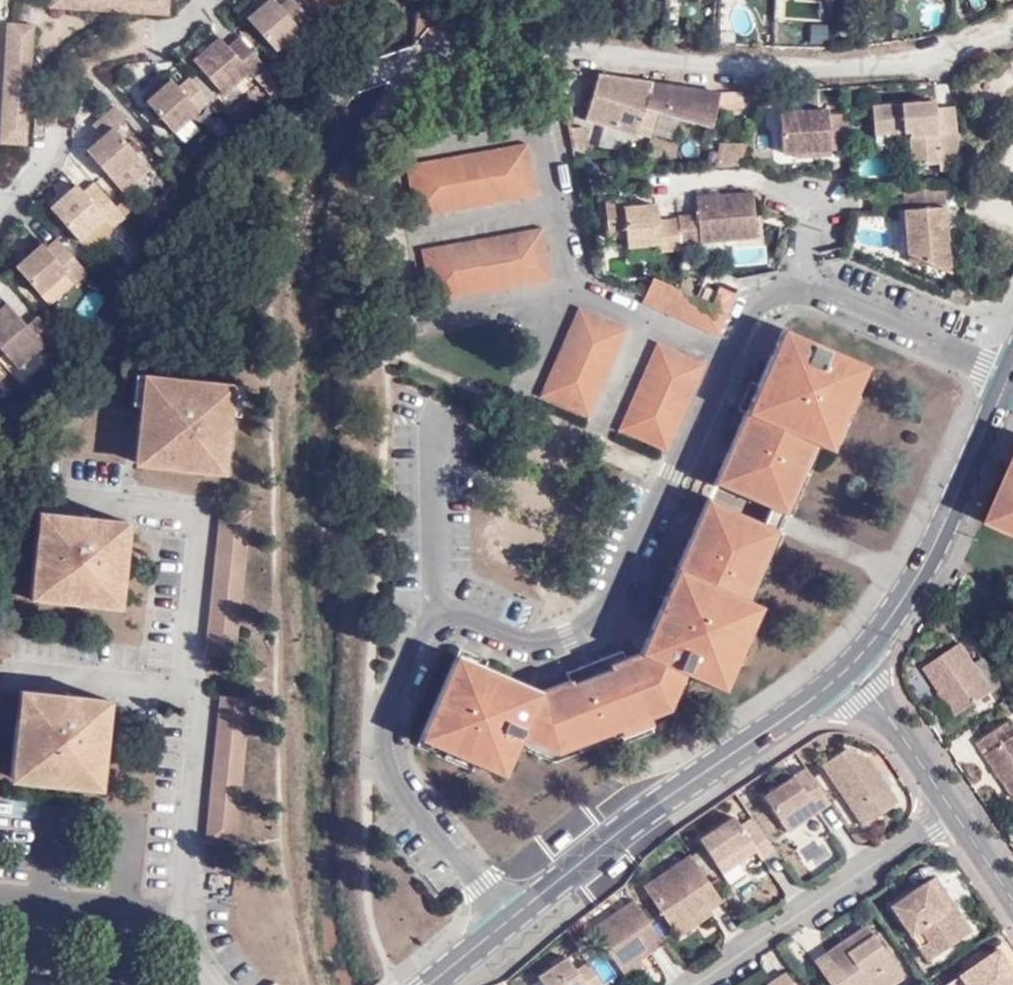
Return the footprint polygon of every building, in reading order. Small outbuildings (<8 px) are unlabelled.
[(174,0),(57,0),(58,14),(171,20),(174,0)] [(318,23),(317,23),(296,0),(286,9),(278,0),(277,0),(253,20),(282,54),(318,23)] [(350,0),(318,0),(331,15),(350,0)] [(441,37),(441,5),(416,5),(416,37),(441,37)] [(41,29),(15,28),(9,150),(33,150),(41,29)] [(260,82),(272,71),(271,70),(245,42),(235,50),(225,40),(199,63),(229,96),(253,75),(260,82)] [(651,99),(655,82),(601,74),(591,120),(643,133),(651,99)] [(178,134),(212,103),(193,82),(182,90),(175,82),(172,85),(166,80),(159,88),(162,92),(150,103),(178,134)] [(716,91),(655,82),(651,99),(666,102),(664,108),(719,123),(721,106),(742,107),(742,91),(716,91)] [(788,88),(760,90),(761,104),(788,103),(788,88)] [(666,102),(651,99),(643,133),(656,137),(664,108),(666,102)] [(958,167),(955,131),(935,133),(934,106),(934,101),(870,105),(872,132),(907,132),(910,165),(936,163),(936,169),(958,167)] [(955,131),(955,126),(954,105),(934,106),(935,133),(955,131)] [(853,147),(851,112),(831,112),(830,108),(784,110),(786,148),(853,147)] [(120,133),(128,123),(117,111),(98,129),(106,139),(90,153),(117,184),(144,161),(120,133)] [(537,195),(527,143),(409,165),(415,217),(537,195)] [(717,168),(743,168),(743,144),(717,144),(717,168)] [(105,242),(131,218),(100,185),(90,194),(84,187),(56,211),(85,244),(95,233),(105,242)] [(906,248),(947,241),(944,186),(903,190),(906,248)] [(696,216),(676,217),(677,221),(680,245),(755,238),(751,193),(695,198),(696,216)] [(680,245),(677,221),(657,222),(656,207),(624,209),(623,199),(604,200),(607,239),(625,239),(626,247),(658,245),(658,252),(680,251),(680,245)] [(893,243),(893,217),(857,217),(858,243),(893,243)] [(552,280),(542,229),(423,249),(430,301),(552,280)] [(949,274),(947,241),(906,248),(906,255),(949,274)] [(81,290),(94,277),(64,242),(52,253),(48,250),(22,271),(45,299),(71,277),(81,290)] [(732,311),(704,300),(702,306),(655,283),(643,306),(719,340),(732,311)] [(706,295),(704,300),(732,311),(739,297),(719,288),(715,298),(706,295)] [(632,332),(582,309),(542,396),(593,419),(632,332)] [(59,337),(40,317),(31,330),(10,310),(0,320),(0,347),(25,372),(59,337)] [(785,323),(781,330),(867,370),(855,400),(830,454),(822,450),(819,448),(789,518),(783,534),(751,604),(755,606),(762,610),(739,661),(726,692),(688,677),(662,725),(684,723),(700,685),(731,699),(743,671),(749,673),(779,607),(773,604),(835,460),(841,463),(870,394),(863,391),(874,363),(785,323)] [(867,370),(781,330),(775,345),(788,351),(781,367),(768,361),(761,378),(764,379),(761,388),(768,392),(753,425),(746,421),(737,444),(746,448),(740,463),(730,459),(718,487),(772,510),(780,513),(811,445),(819,448),(822,450),(846,396),(855,400),(867,370)] [(708,368),(658,344),(619,430),(671,454),(708,368)] [(788,351),(775,345),(768,361),(781,367),(788,351)] [(8,380),(0,371),(0,387),(8,380)] [(764,525),(772,510),(718,487),(730,459),(730,458),(737,444),(746,421),(747,418),(761,388),(764,379),(761,378),(754,374),(735,416),(743,419),(708,499),(764,525)] [(228,475),(234,419),(238,383),(147,375),(143,408),(137,464),(163,468),(163,461),(201,464),(201,472),(228,475)] [(143,408),(147,375),(140,375),(137,408),(143,408)] [(238,383),(234,419),(239,420),(246,421),(251,385),(238,383)] [(747,418),(746,421),(753,425),(768,392),(761,388),(747,418)] [(830,454),(855,400),(846,396),(822,450),(830,454)] [(730,458),(730,459),(740,463),(746,448),(737,444),(730,458)] [(789,518),(819,448),(811,445),(780,513),(789,518)] [(163,461),(163,468),(162,472),(201,477),(201,472),(201,464),(163,461)] [(1012,528),(1012,468),(1004,491),(1010,494),(998,521),(1012,528)] [(992,518),(998,521),(1010,494),(1004,491),(992,518)] [(659,721),(662,725),(688,677),(726,692),(739,661),(731,658),(755,606),(751,604),(742,600),(773,530),(764,525),(708,499),(694,531),(705,537),(699,550),(689,544),(681,561),(683,563),(680,570),(690,574),(678,604),(668,601),(668,603),(655,627),(666,633),(658,649),(646,653),(647,658),(625,663),(623,656),(597,663),(602,676),(570,686),(543,694),(530,688),(526,699),(511,693),(516,682),(489,670),(485,681),(455,668),(427,734),(481,758),(478,764),(484,768),(503,777),(526,738),(558,753),(574,747),(580,756),(621,742),(619,735),(659,721)] [(228,505),(210,655),(242,658),(257,508),(228,505)] [(783,534),(789,518),(780,513),(772,510),(764,525),(773,530),(783,534)] [(130,521),(85,515),(84,534),(66,533),(67,514),(43,511),(34,599),(56,601),(57,595),(97,600),(97,607),(122,610),(130,521)] [(84,534),(85,515),(67,514),(66,533),(84,534)] [(751,604),(783,534),(773,530),(742,600),(751,604)] [(694,531),(689,544),(699,550),(705,537),(694,531)] [(683,563),(681,561),(673,558),(656,598),(662,601),(668,603),(668,601),(680,570),(683,563)] [(680,570),(668,601),(678,604),(690,574),(680,570)] [(96,611),(97,607),(97,600),(57,595),(56,601),(55,607),(96,611)] [(655,627),(668,603),(662,601),(639,653),(626,656),(625,650),(565,668),(568,677),(570,686),(602,676),(597,663),(623,656),(625,663),(647,658),(646,653),(658,649),(666,633),(655,627)] [(731,658),(739,661),(762,610),(755,606),(731,658)] [(944,701),(953,716),(995,689),(965,643),(923,669),(944,701)] [(485,681),(489,670),(487,669),(460,657),(455,668),(485,681)] [(526,699),(530,688),(516,682),(511,693),(526,699)] [(14,781),(38,784),(38,777),(82,781),(82,787),(104,790),(112,698),(69,693),(65,715),(51,713),(53,692),(26,688),(14,781)] [(65,715),(69,693),(53,692),(51,713),(65,715)] [(225,695),(208,844),(242,848),(258,698),(225,695)] [(981,739),(991,755),(1012,788),(1012,719),(981,739)] [(664,738),(662,725),(659,721),(619,735),(621,742),(624,749),(664,738)] [(481,758),(427,734),(422,744),(475,768),(478,764),(481,758)] [(526,738),(503,777),(509,779),(525,749),(561,764),(580,756),(574,747),(558,753),(526,738)] [(902,802),(892,785),(886,789),(867,762),(874,757),(848,747),(826,762),(866,825),(902,802)] [(886,789),(892,785),(874,757),(867,762),(886,789)] [(832,801),(810,767),(767,795),(790,830),(832,801)] [(38,777),(38,784),(38,789),(82,793),(82,787),(82,781),(38,777)] [(763,859),(779,848),(762,823),(747,833),(737,816),(703,836),(725,872),(758,851),(763,859)] [(724,900),(693,854),(647,883),(674,927),(709,905),(712,908),(724,900)] [(923,927),(940,955),(975,932),(939,876),(893,905),(913,935),(923,927)] [(642,956),(666,941),(637,899),(594,926),(621,970),(642,956)] [(715,913),(712,908),(709,905),(674,927),(680,937),(715,913)] [(869,924),(841,943),(849,954),(878,934),(869,924)] [(930,962),(940,955),(923,927),(913,935),(930,962)] [(841,943),(817,959),(834,984),(893,984),(906,977),(878,934),(849,954),(841,943)] [(959,976),(965,984),(964,984),(1012,984),(1012,967),(1000,949),(959,976)] [(606,984),(590,959),(577,968),(568,955),(540,975),(547,984),(604,984),(606,984)] [(647,965),(642,956),(621,970),(626,978),(647,965)] [(775,979),(778,984),(798,984),(790,971),(775,979)] [(959,976),(946,984),(964,984),(965,984),(959,976)]
